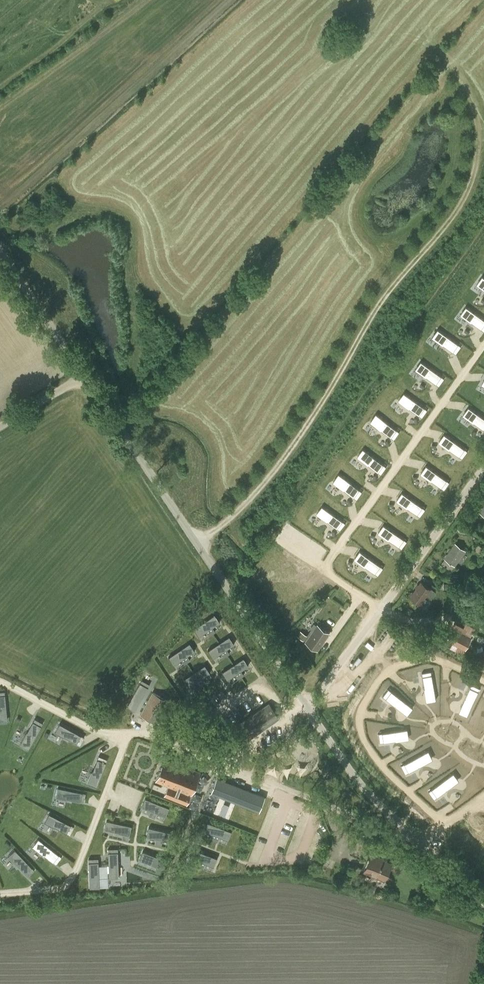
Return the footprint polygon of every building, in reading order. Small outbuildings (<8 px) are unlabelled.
[(474,282),(483,289),(483,277),(480,274),(474,282)] [(457,314),(468,322),(469,321),(481,330),(483,326),(483,321),(463,306),(457,314)] [(445,337),(440,344),(451,352),(464,361),(469,353),(445,337)] [(420,361),(414,369),(425,376),(438,385),(443,378),(420,361)] [(398,388),(392,396),(403,404),(403,403),(416,413),(421,405),(398,388)] [(464,417),(475,425),(476,424),(483,430),(483,419),(470,409),(464,417)] [(382,421),(376,428),(387,436),(388,436),(400,445),(405,437),(382,421)] [(446,436),(440,443),(451,451),(464,460),(469,453),(446,436)] [(358,446),(352,454),(363,462),(363,461),(376,470),(381,463),(358,446)] [(428,467),(422,475),(433,483),(434,483),(446,492),(452,484),(428,467)] [(341,478),(335,485),(346,493),(359,502),(364,494),(341,478)] [(398,491),(393,499),(403,506),(404,506),(417,515),(422,508),(398,491)] [(316,502),(310,510),(321,517),(334,526),(339,519),(316,502)] [(380,522),(375,530),(385,538),(386,537),(398,546),(404,539),(380,522)] [(452,553),(447,560),(454,565),(465,551),(455,544),(449,551),(452,553)] [(362,554),(356,561),(367,569),(380,578),(385,570),(362,554)] [(421,582),(410,597),(419,604),(426,595),(430,598),(435,592),(430,588),(429,589),(421,582)] [(213,613),(191,627),(197,635),(204,630),(208,634),(213,630),(210,626),(218,620),(213,613)] [(329,634),(330,634),(318,626),(306,643),(317,650),(328,634),(329,634)] [(447,639),(465,648),(470,638),(473,632),(464,628),(461,634),(452,629),(447,639)] [(297,636),(303,640),(307,635),(300,631),(297,636)] [(227,634),(206,649),(211,657),(219,651),(222,656),(228,652),(225,648),(233,642),(227,634)] [(188,642),(167,656),(172,664),(180,659),(183,663),(189,660),(186,655),(194,650),(188,642)] [(242,656),(221,670),(226,678),(234,673),(237,677),(243,674),(240,669),(247,664),(242,656)] [(203,664),(182,678),(187,686),(195,681),(198,685),(204,681),(201,677),(208,672),(203,664)] [(436,701),(432,676),(423,677),(425,692),(426,692),(428,702),(435,701),(436,701)] [(142,679),(127,705),(135,709),(150,684),(142,679)] [(467,716),(478,691),(470,687),(463,703),(464,703),(460,712),(466,715),(466,716),(467,716)] [(382,696),(385,698),(391,691),(388,689),(382,696)] [(391,691),(385,698),(398,709),(399,708),(407,714),(412,708),(412,709),(413,708),(391,691)] [(141,713),(145,715),(146,713),(158,720),(169,701),(153,693),(141,713)] [(269,704),(236,727),(245,740),(278,717),(269,704)] [(21,744),(29,749),(43,724),(35,719),(27,733),(21,744)] [(80,745),(84,737),(59,723),(54,732),(64,737),(80,745)] [(407,729),(382,733),(383,742),(396,740),(396,739),(408,737),(407,730),(407,729)] [(428,750),(404,763),(408,771),(423,764),(423,763),(432,758),(429,752),(429,751),(428,750)] [(88,782),(97,785),(107,759),(99,756),(93,770),(88,782)] [(165,758),(156,780),(169,785),(165,796),(187,804),(200,771),(165,758)] [(431,789),(437,796),(450,786),(449,785),(458,779),(454,774),(454,773),(453,772),(431,789)] [(211,792),(259,811),(265,796),(217,777),(211,792)] [(84,802),(86,793),(58,787),(56,797),(67,799),(84,802)] [(437,796),(431,789),(428,791),(434,798),(437,796)] [(165,817),(169,808),(158,803),(156,802),(145,798),(141,806),(150,810),(148,815),(154,818),(156,813),(165,817)] [(69,834),(73,826),(48,813),(44,822),(53,827),(54,826),(69,834)] [(128,842),(132,827),(106,821),(104,830),(118,833),(118,834),(123,835),(122,840),(128,842)] [(231,841),(234,832),(210,823),(206,832),(215,835),(213,840),(220,842),(222,837),(231,841)] [(162,843),(170,844),(172,845),(174,835),(162,833),(162,832),(160,832),(148,830),(146,839),(156,841),(154,846),(161,848),(162,843)] [(61,856),(39,838),(33,846),(43,854),(55,863),(61,856)] [(27,876),(34,870),(14,849),(7,856),(15,864),(15,863),(27,876)] [(118,879),(117,849),(108,850),(109,879),(118,879)] [(215,867),(218,858),(194,849),(191,858),(199,861),(198,866),(204,868),(206,863),(215,867)] [(163,862),(142,854),(138,863),(152,867),(152,868),(156,869),(154,875),(157,876),(159,877),(160,877),(161,877),(166,863),(165,862),(163,862)] [(373,874),(385,879),(391,863),(378,858),(379,857),(371,854),(363,871),(373,875),(373,874)] [(99,889),(98,859),(89,860),(90,889),(99,889)]
